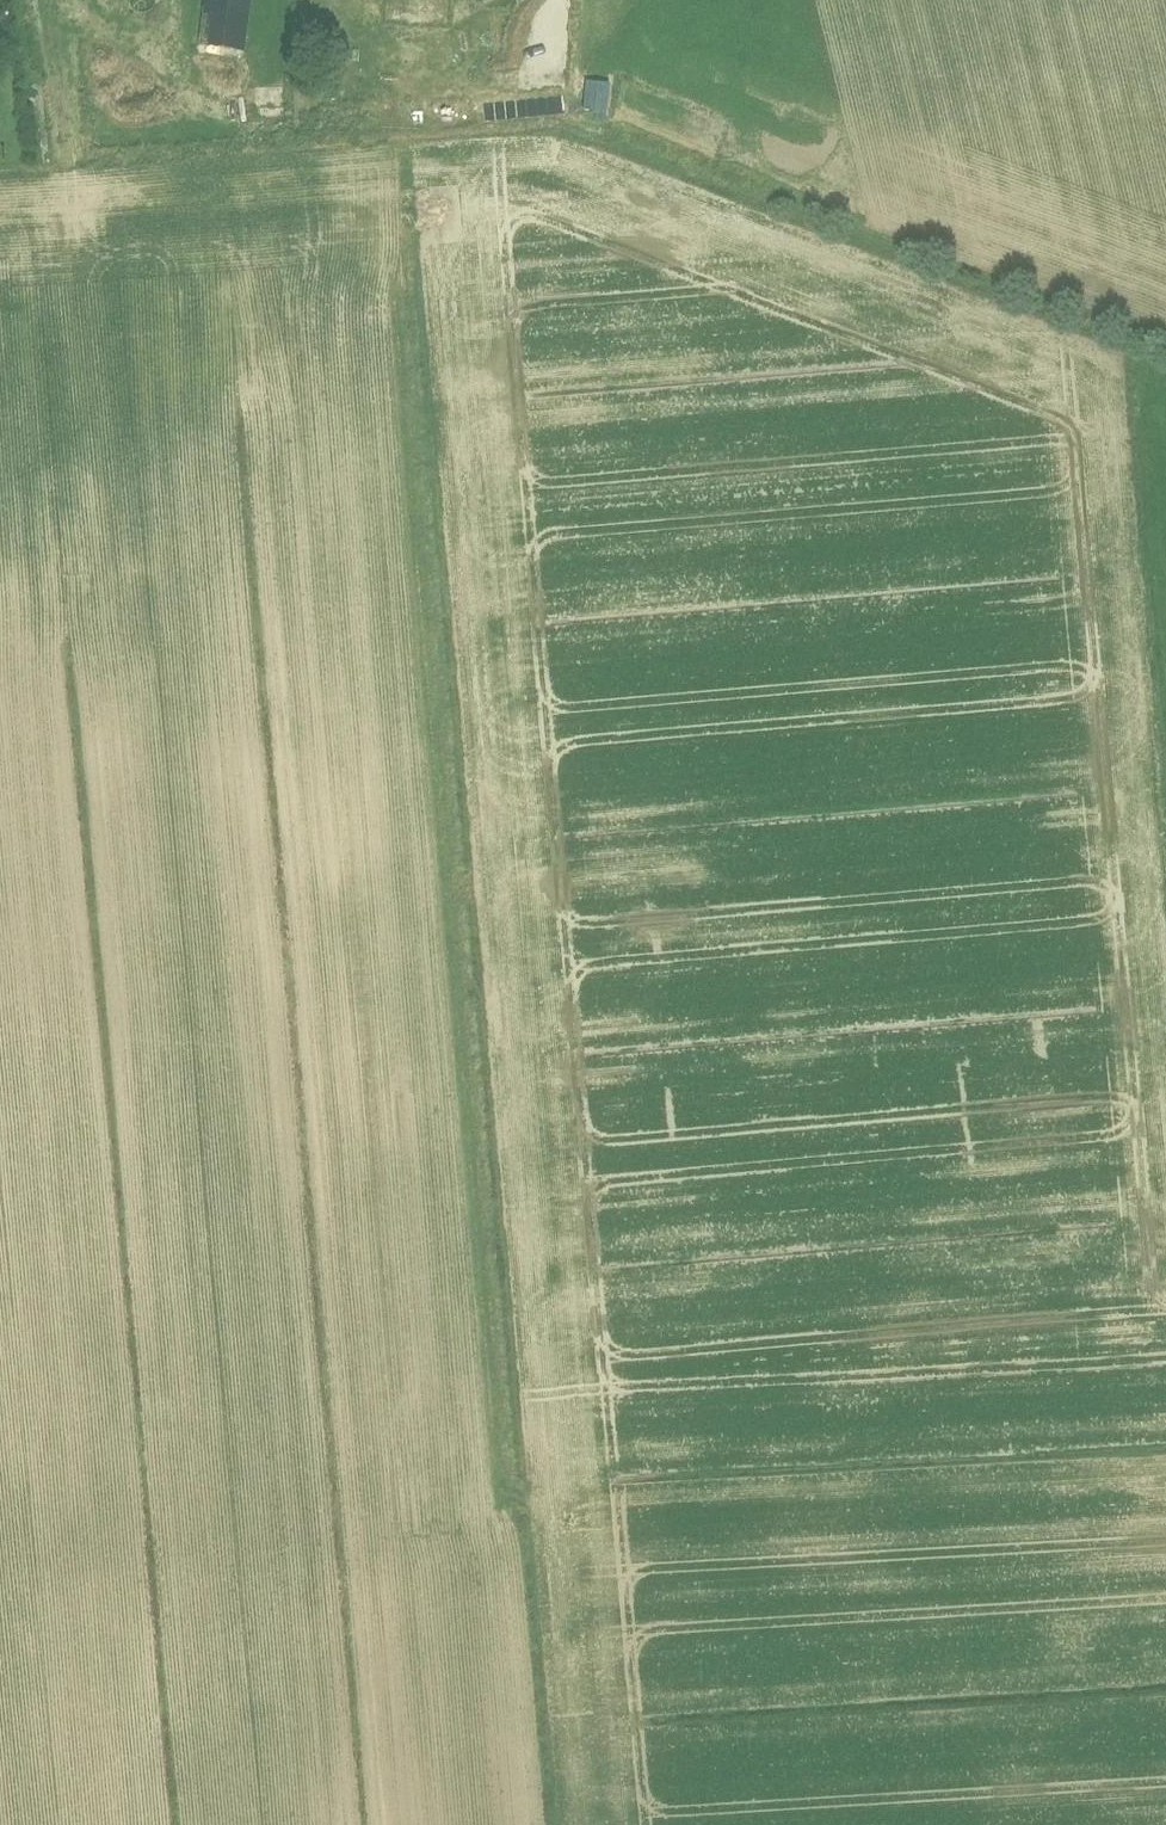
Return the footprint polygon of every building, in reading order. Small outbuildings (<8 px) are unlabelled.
[(205,13),(224,16),(222,30),(243,33),(247,0),(207,0),(205,13)]
